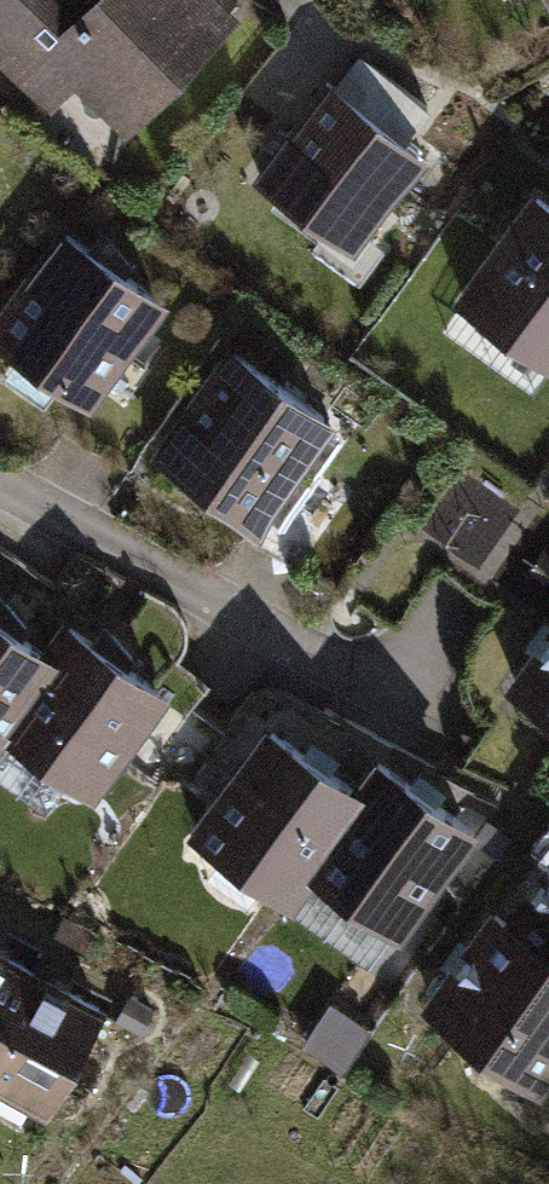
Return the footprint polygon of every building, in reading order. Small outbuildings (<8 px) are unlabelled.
[(55,0),(0,0),(0,77),(37,112),(65,83),(115,130),(229,10),(218,0),(75,0),(66,10),(55,0)] [(349,51),(327,81),(399,132),(420,102),(349,51)] [(327,81),(316,72),(241,173),(345,250),(420,149),(399,132),(327,81)] [(521,198),(446,299),(543,370),(548,362),(548,218),(521,198)] [(48,221),(0,291),(0,351),(81,407),(157,296),(122,272),(81,244),(48,221)] [(92,229),(81,244),(122,272),(126,267),(92,229)] [(329,425),(211,349),(145,451),(263,527),(329,425)] [(491,687),(548,726),(548,600),(491,687)] [(15,632),(20,627),(0,606),(0,622),(15,632)] [(31,643),(51,657),(0,740),(0,741),(84,798),(161,690),(121,664),(84,641),(50,619),(31,643)] [(51,657),(31,643),(15,632),(0,622),(0,740),(51,657)] [(95,622),(84,641),(121,664),(125,658),(95,622)] [(281,907),(297,883),(359,791),(344,781),(250,718),(172,833),(281,907)] [(364,752),(344,781),(359,791),(297,883),(393,947),(474,826),(364,752)] [(495,914),(548,952),(548,838),(495,914)] [(548,1069),(548,952),(495,914),(483,905),(412,1005),(533,1092),(548,1069)] [(0,949),(0,1001),(22,961),(0,949)] [(22,961),(0,1001),(0,1094),(33,1112),(98,1004),(22,961)]
